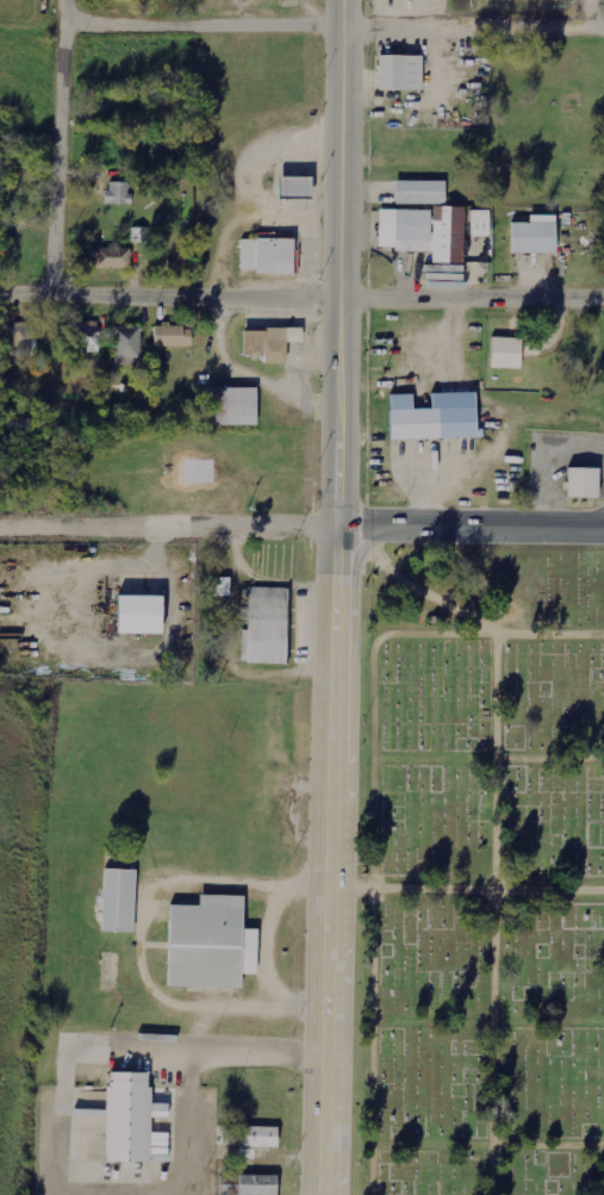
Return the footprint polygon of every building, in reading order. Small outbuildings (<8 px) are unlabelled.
[(422,90),(422,56),(378,56),(378,90),(422,90)] [(311,178),(279,177),(279,198),(310,199),(311,178)] [(445,204),(445,181),(396,181),(395,204),(445,204)] [(130,183),(107,183),(107,205),(130,205),(130,183)] [(490,237),(490,211),(471,211),(471,237),(490,237)] [(556,253),(555,216),(529,216),(529,223),(511,224),(511,254),(556,253)] [(241,269),(255,269),(255,274),(294,275),(294,239),(242,238),(241,269)] [(131,268),(130,248),(90,249),(91,268),(131,268)] [(98,353),(99,322),(77,321),(76,352),(98,353)] [(34,324),(2,324),(2,346),(11,346),(11,355),(35,355),(34,324)] [(154,348),(192,347),(191,326),(154,327),(154,348)] [(141,359),(140,327),(113,328),(113,359),(141,359)] [(244,330),(244,356),(264,356),(264,364),(286,364),(286,343),(302,343),(302,330),(244,330)] [(491,368),(521,369),(522,339),(492,338),(491,368)] [(212,425),(257,426),(258,388),(212,388),(212,425)] [(390,396),(391,441),(476,438),(475,393),(431,394),(431,410),(413,410),(413,395),(390,396)] [(598,498),(599,469),(568,468),(568,498),(598,498)] [(286,664),(288,589),(248,588),(247,630),(243,630),(242,663),(286,664)] [(161,636),(162,597),(116,597),(116,635),(161,636)] [(103,931),(135,932),(137,869),(105,868),(103,931)] [(169,905),(167,986),(241,988),(242,974),(256,974),(258,929),(243,928),(244,896),(199,895),(199,906),(169,905)] [(105,1161),(149,1161),(151,1073),(107,1072),(105,1161)] [(279,1127),(243,1126),(243,1146),(278,1147),(279,1127)] [(278,1175),(239,1174),(239,1183),(223,1182),(222,1194),(277,1194),(278,1175)]
